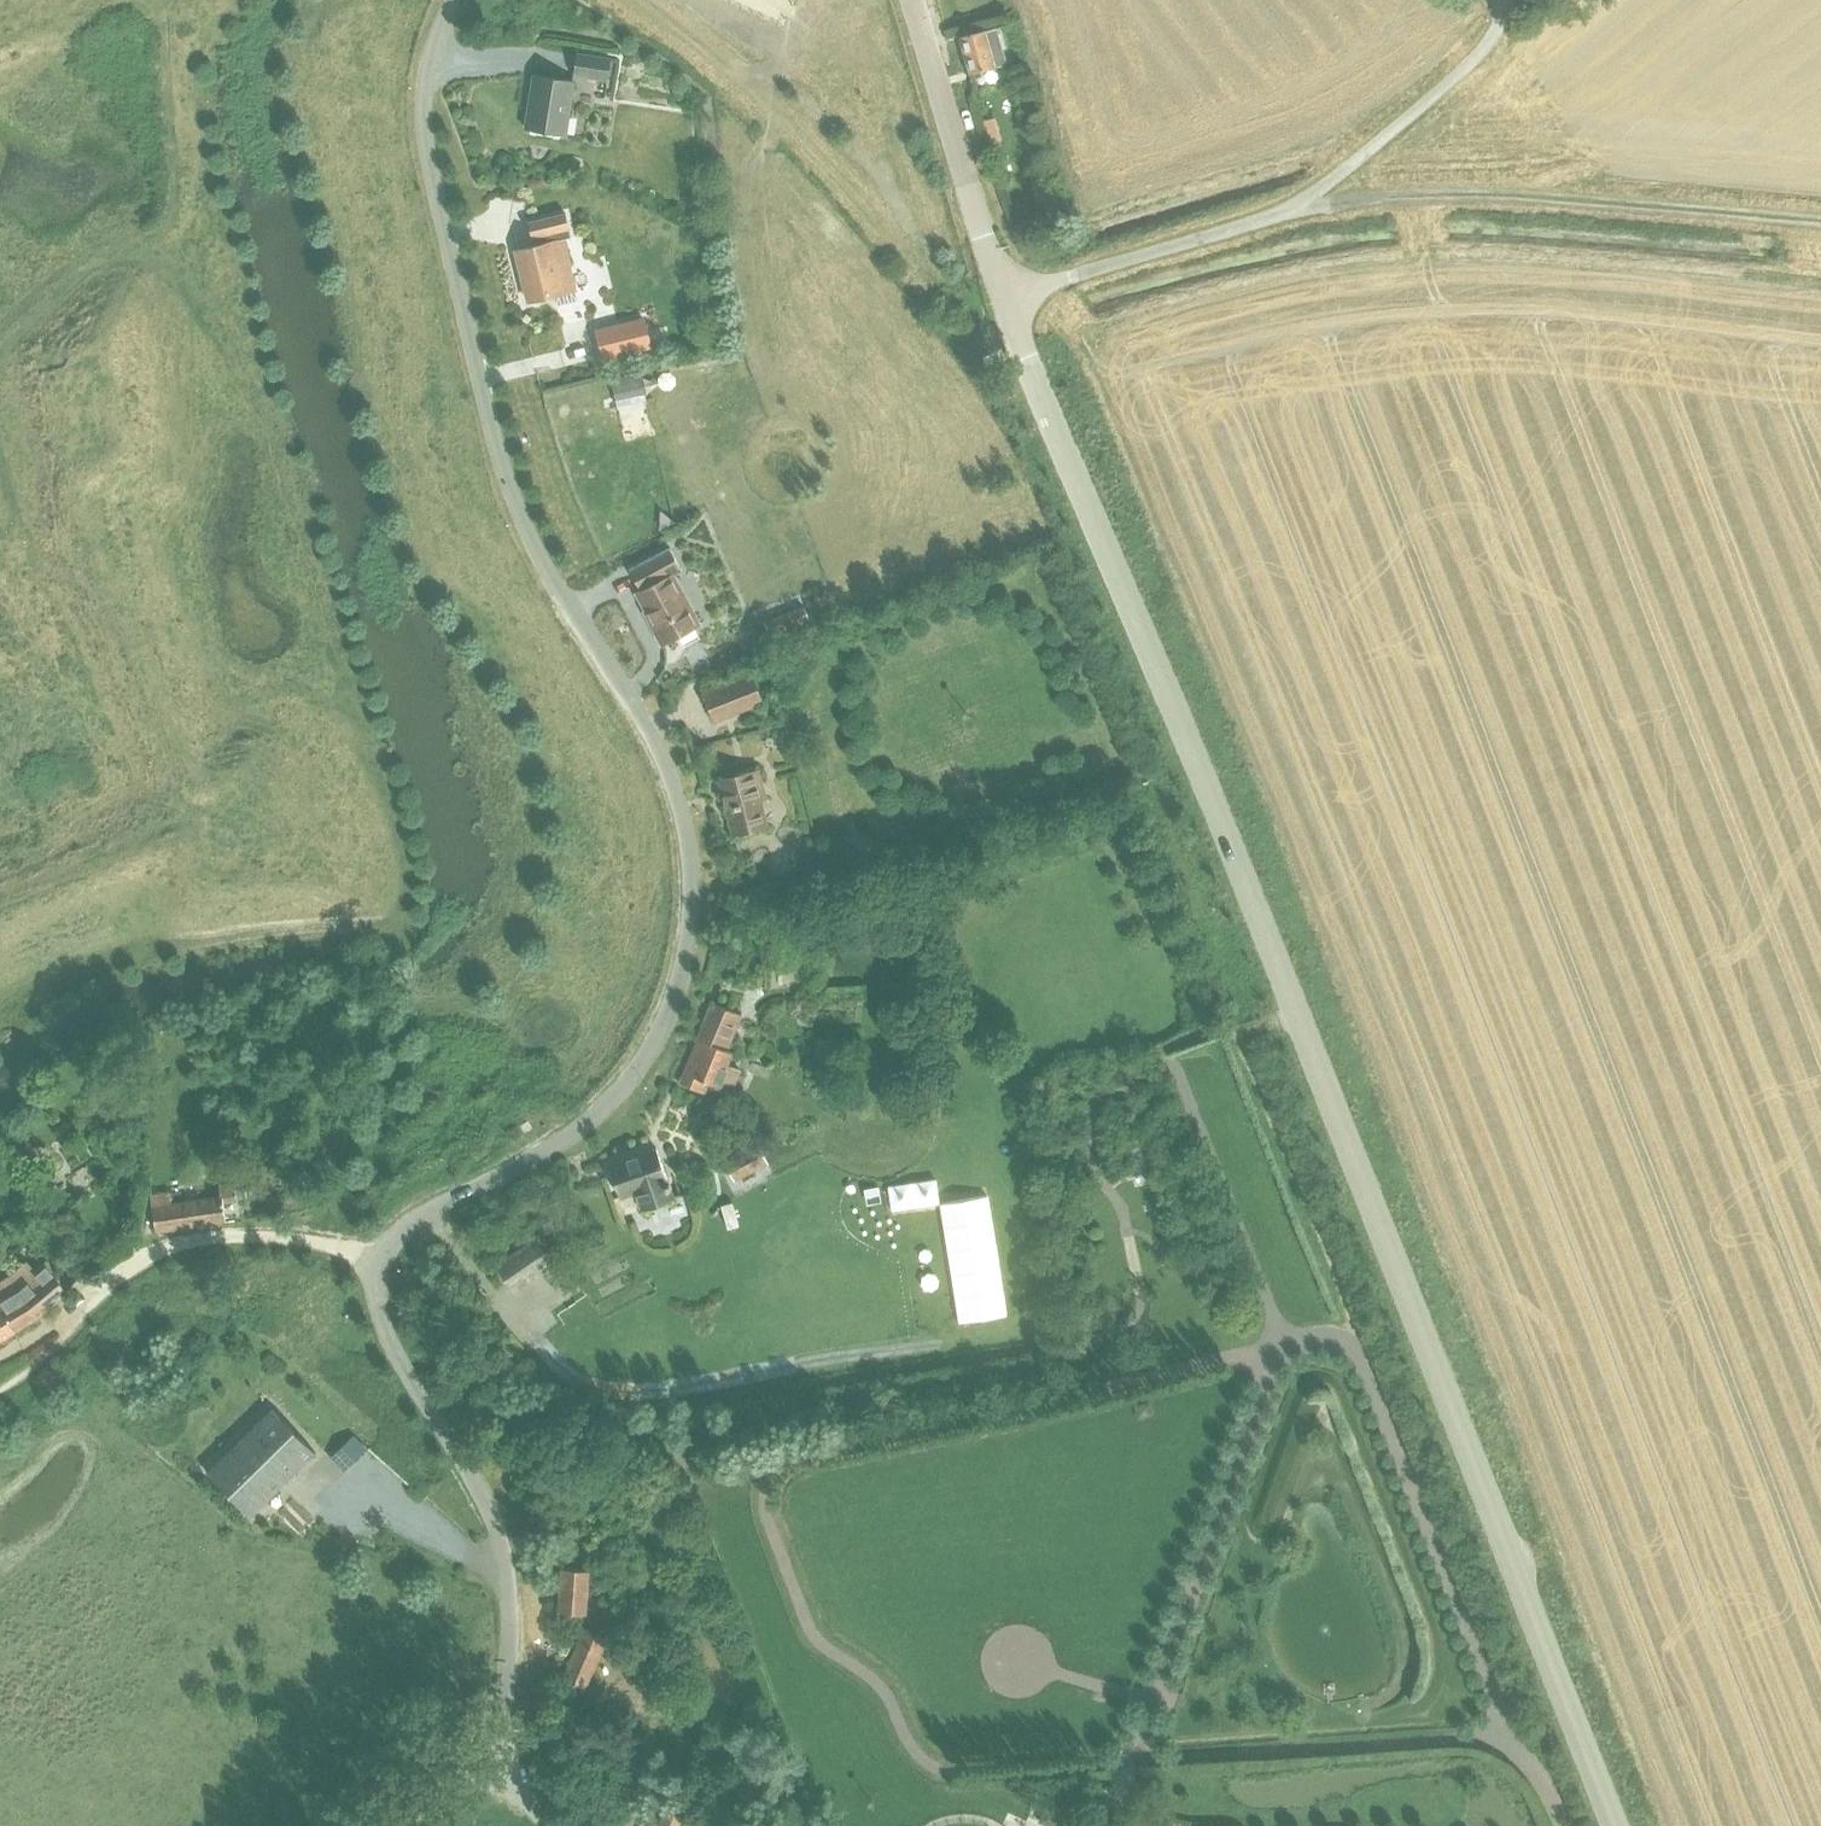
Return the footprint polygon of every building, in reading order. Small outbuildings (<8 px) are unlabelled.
[(970,74),(1003,65),(994,29),(960,38),(970,74)] [(633,49),(624,56),(628,62),(634,63),(640,58),(633,49)] [(577,53),(574,75),(608,80),(612,58),(577,53)] [(536,74),(527,129),(565,135),(574,80),(536,74)] [(535,245),(515,250),(528,301),(554,295),(557,305),(577,299),(569,269),(562,239),(571,236),(565,213),(528,222),(532,238),(533,238),(535,245)] [(645,316),(594,328),(602,359),(653,346),(645,316)] [(646,379),(613,384),(620,431),(652,427),(646,379)] [(643,611),(661,645),(700,625),(674,574),(681,570),(669,547),(629,569),(641,591),(636,594),(645,611),(643,611)] [(824,603),(812,607),(817,618),(828,614),(824,603)] [(804,607),(765,622),(771,638),(810,623),(804,607)] [(753,678),(705,697),(714,720),(762,700),(753,678)] [(733,836),(768,827),(761,800),(766,798),(758,768),(718,779),(733,836)] [(698,1038),(680,1082),(705,1092),(710,1082),(722,1087),(732,1091),(738,1074),(740,1069),(739,1068),(731,1065),(727,1063),(732,1051),(726,1049),(740,1013),(712,1002),(698,1038)] [(758,1146),(726,1163),(734,1179),(766,1161),(758,1146)] [(681,1196),(674,1175),(667,1177),(656,1148),(608,1164),(619,1196),(635,1191),(642,1209),(681,1196)] [(83,1193),(99,1179),(86,1164),(70,1177),(83,1193)] [(171,1192),(152,1195),(157,1231),(228,1220),(226,1204),(240,1202),(236,1176),(220,1178),(223,1196),(173,1203),(171,1192)] [(553,1263),(537,1239),(497,1266),(513,1290),(553,1263)] [(14,1332),(37,1317),(68,1293),(48,1262),(36,1271),(27,1261),(9,1276),(0,1282),(0,1309),(14,1332)] [(14,1332),(0,1309),(0,1341),(14,1332)] [(1147,1402),(1132,1405),(1134,1417),(1149,1415),(1147,1402)] [(270,1409),(205,1472),(250,1518),(315,1454),(270,1409)] [(353,1435),(330,1457),(343,1471),(366,1448),(353,1435)] [(590,1569),(562,1567),(558,1610),(587,1613),(590,1569)] [(605,1622),(599,1633),(609,1637),(615,1626),(605,1622)] [(583,1695),(609,1637),(599,1633),(586,1626),(565,1676),(568,1678),(564,1688),(583,1695)] [(1044,1805),(1037,1820),(1051,1825),(1054,1825),(1060,1812),(1044,1805)] [(683,1819),(665,1811),(657,1825),(679,1825),(683,1819)]
